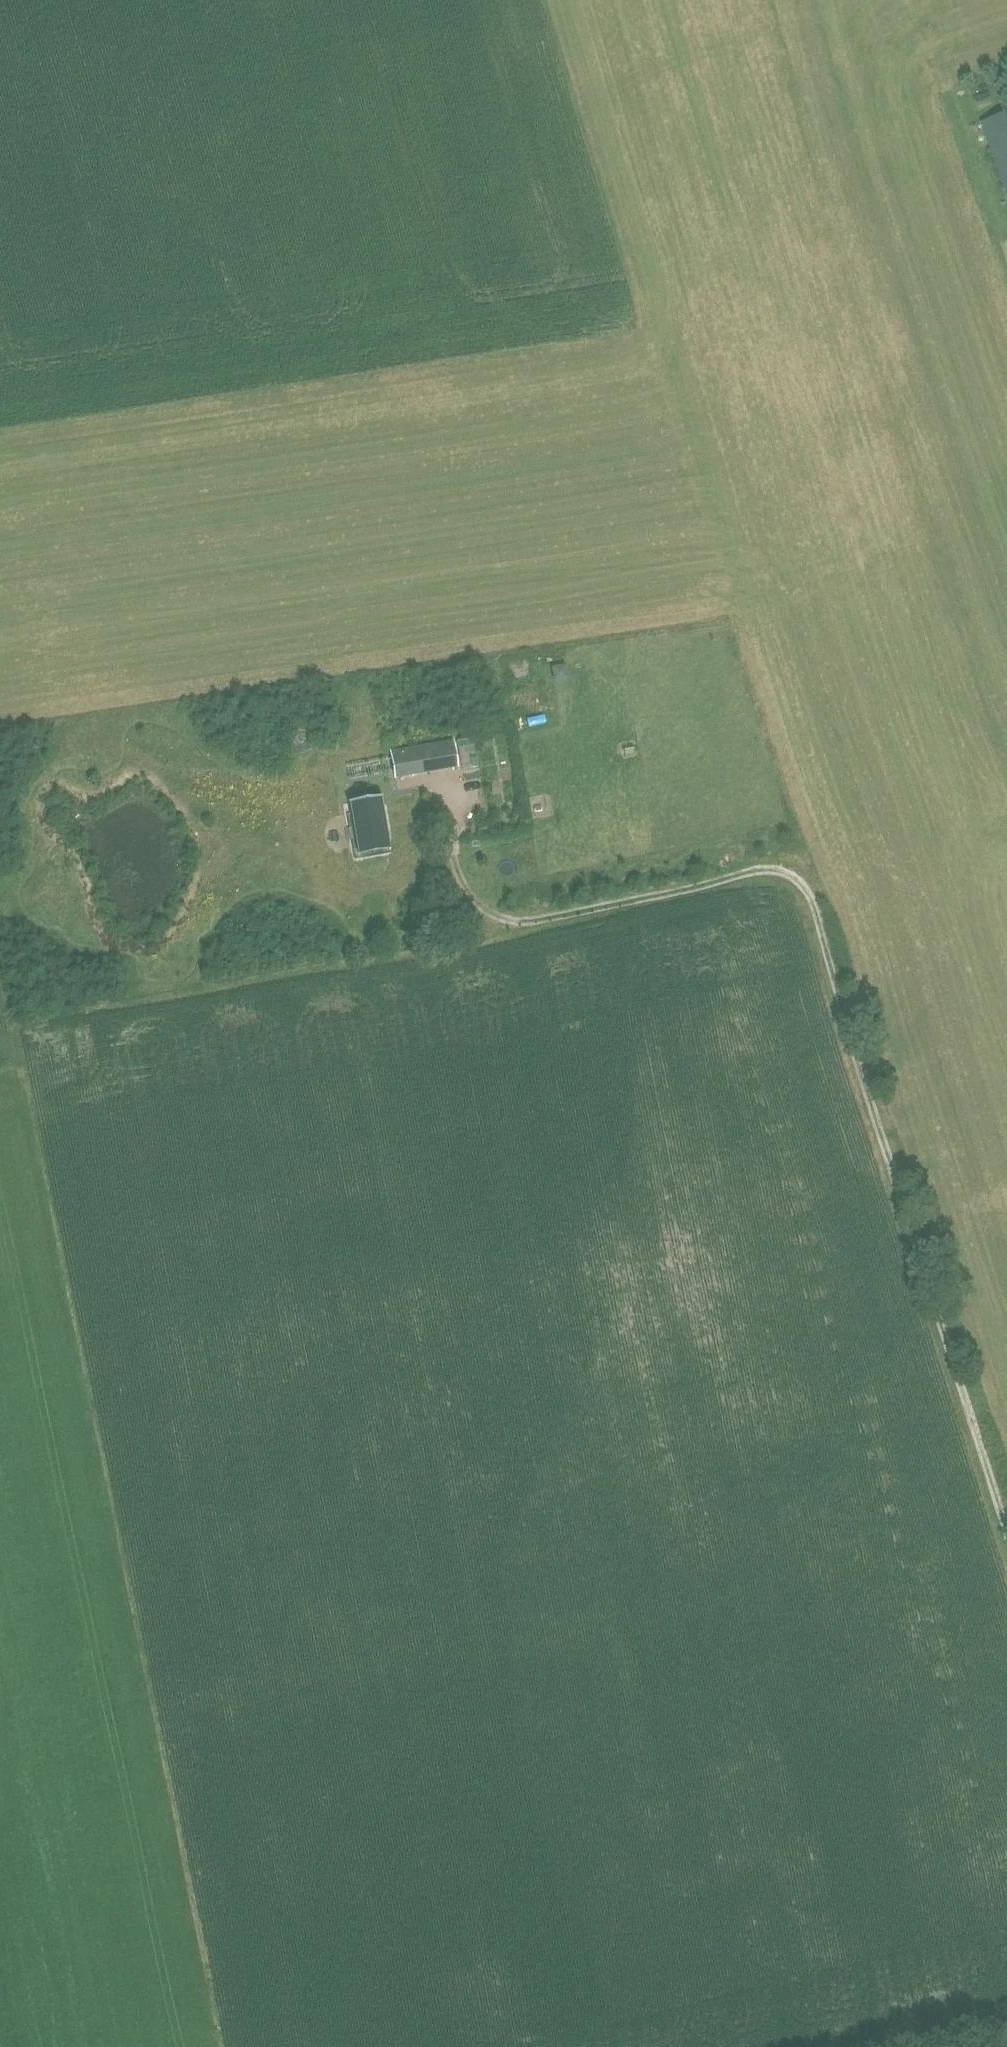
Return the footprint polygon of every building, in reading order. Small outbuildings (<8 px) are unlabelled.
[(1006,191),(1006,113),(983,121),(1006,191)] [(453,742),(391,753),(395,777),(457,766),(453,742)] [(383,796),(348,802),(349,803),(351,803),(360,853),(389,848),(381,798),(383,798),(383,796)] [(304,862),(316,860),(312,841),(301,843),(304,862)]
